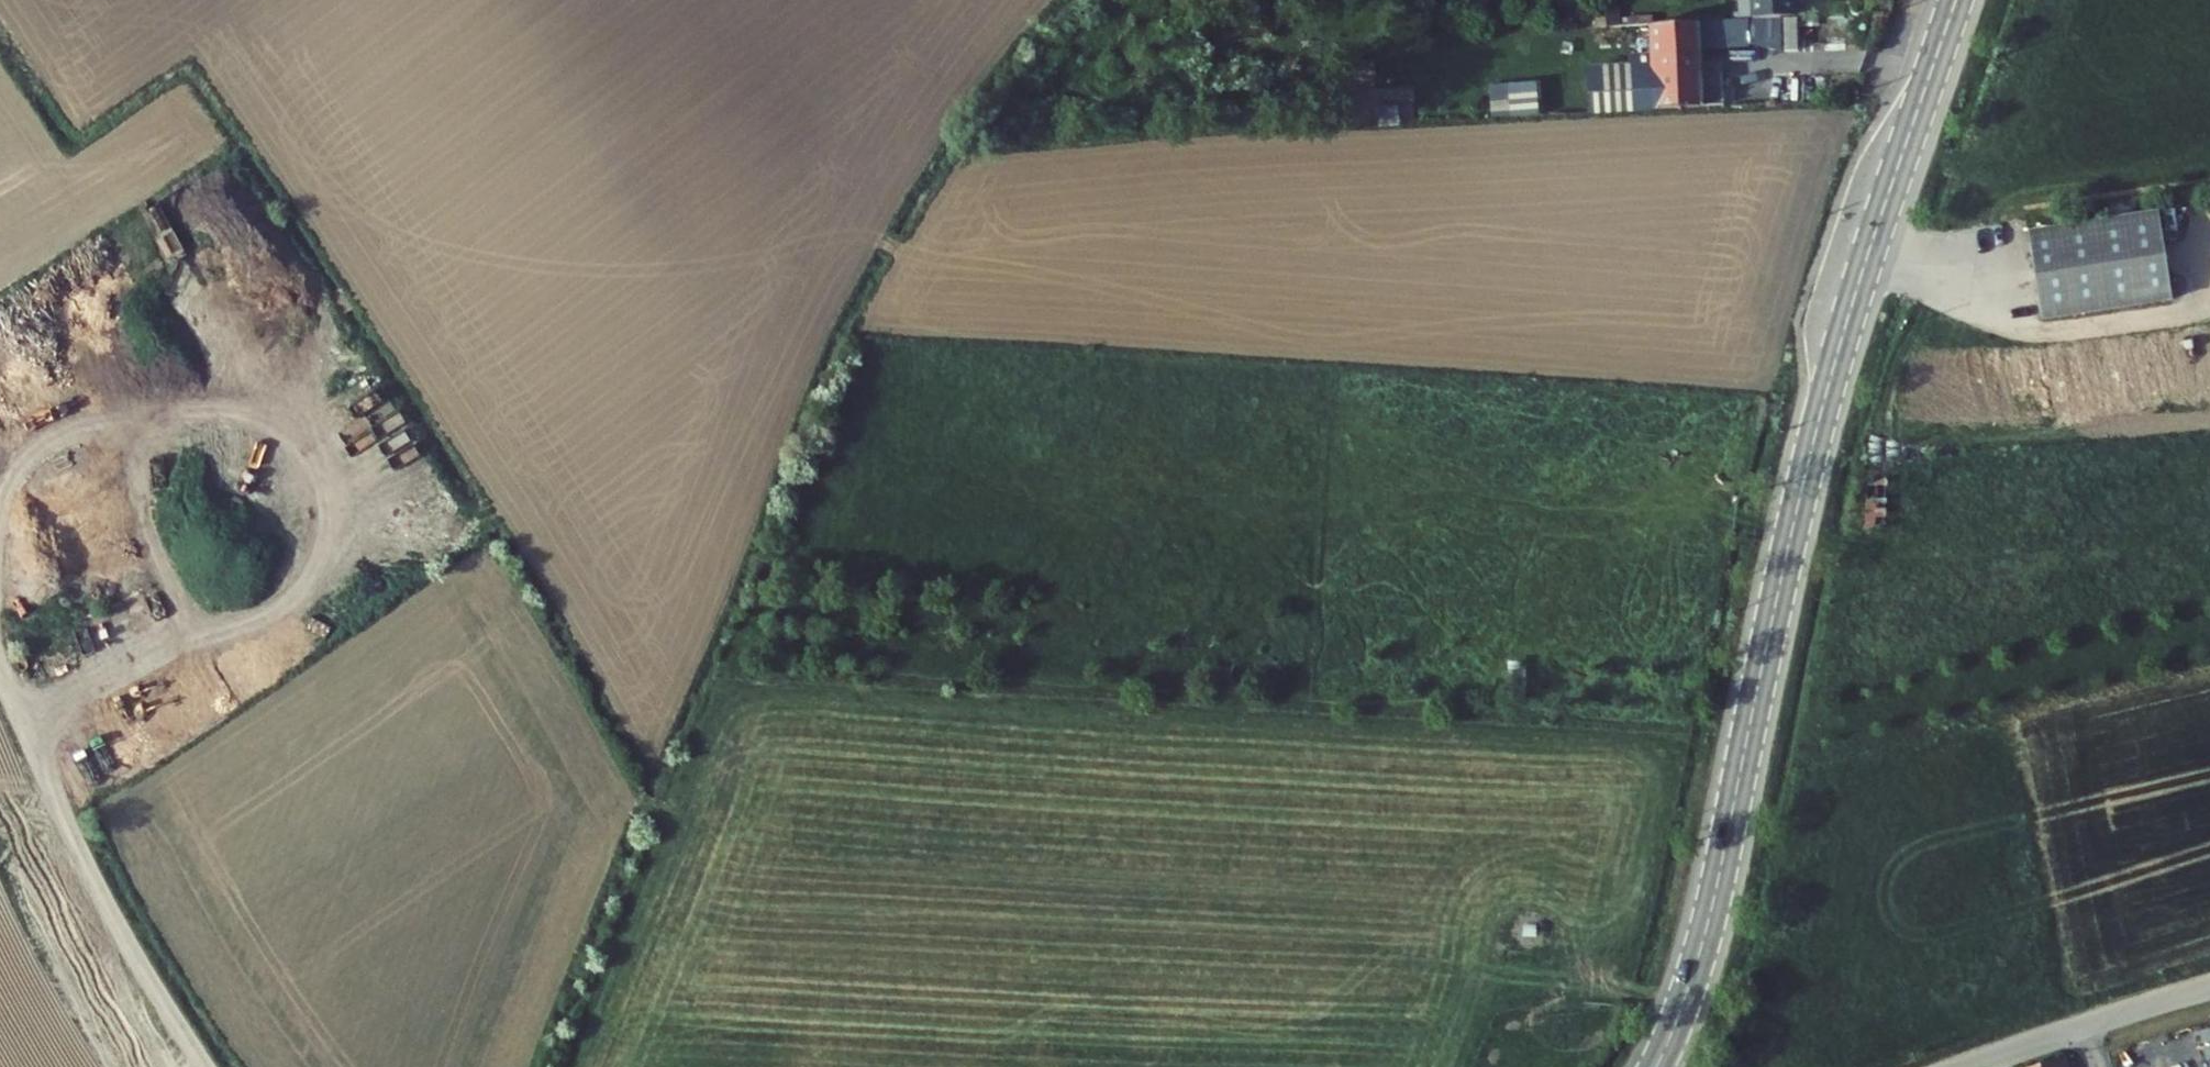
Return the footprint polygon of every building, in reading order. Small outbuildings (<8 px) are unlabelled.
[(1711,25),(1661,30),(1664,39),(1641,42),(1643,57),(1665,55),(1671,111),(1738,106),(1735,74),(1716,75),(1711,25)] [(1643,57),(1599,61),(1604,117),(1671,111),(1665,55),(1643,57)] [(1542,117),(1542,85),(1511,85),(1511,117),(1542,117)] [(2028,221),(2039,315),(2172,299),(2161,205),(2028,221)] [(1865,527),(1888,527),(1889,478),(1866,477),(1865,527)]
